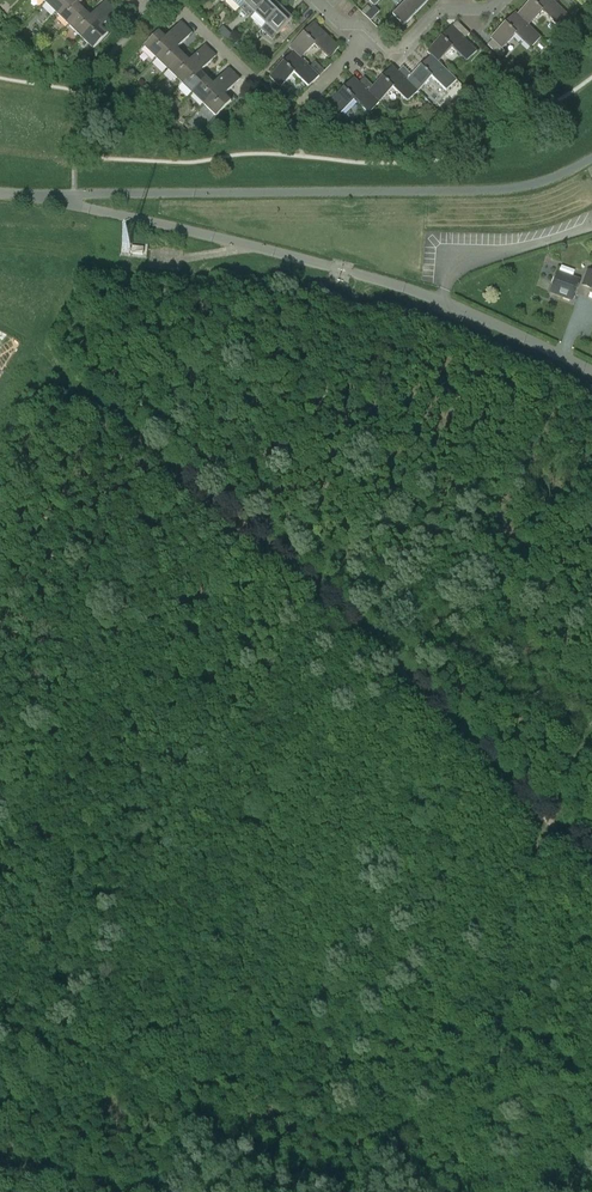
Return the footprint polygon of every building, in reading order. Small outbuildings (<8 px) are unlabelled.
[(71,0),(48,0),(45,3),(57,15),(71,0)] [(57,15),(69,26),(84,11),(77,5),(82,0),(71,0),(57,15)] [(240,9),(248,0),(230,0),(240,9)] [(256,14),(269,0),(248,0),(240,9),(250,19),(256,14)] [(272,0),(269,0),(256,14),(250,19),(261,30),(281,9),(272,0)] [(407,1),(393,15),(404,26),(428,0),(406,0),(407,1)] [(518,16),(528,26),(529,26),(542,12),(556,26),(567,15),(552,0),(533,0),(518,16)] [(81,38),(111,7),(105,2),(90,17),(84,11),(69,26),(81,38)] [(116,13),(111,7),(81,38),(93,50),(108,35),(101,28),(116,13)] [(374,7),(365,16),(371,21),(379,12),(374,7)] [(272,40),(277,35),(292,19),(281,9),(261,30),(272,40)] [(541,38),(529,26),(528,26),(518,16),(515,13),(491,39),(492,40),(488,45),(501,58),(506,53),(502,49),(516,35),(530,49),(541,38)] [(144,47),(157,60),(189,26),(183,21),(166,39),(159,32),(144,47)] [(457,22),(451,27),(426,52),(430,56),(431,56),(438,63),(452,49),(466,63),(477,52),(464,40),(469,34),(457,22)] [(289,49),(293,53),(301,59),(314,46),(328,59),(339,48),(314,23),(289,49)] [(194,32),(189,26),(157,60),(169,71),(183,56),(177,50),(194,32)] [(183,56),(169,71),(164,76),(171,83),(176,78),(180,83),(212,50),(207,44),(189,62),(183,56)] [(192,94),(207,79),(201,73),(218,55),(212,50),(180,83),(192,94)] [(300,60),(301,59),(293,53),(269,78),(280,89),(294,74),(309,88),(319,77),(309,68),(300,60)] [(438,63),(431,56),(430,56),(412,75),(403,67),(398,72),(407,81),(418,92),(431,77),(446,92),(457,81),(438,63)] [(213,85),(207,79),(192,94),(204,106),(236,73),(230,67),(213,85)] [(393,67),(374,86),(364,78),(359,83),(368,92),(368,93),(379,103),(392,88),(407,103),(418,92),(407,81),(398,72),(393,67)] [(231,102),(224,96),(241,78),(236,73),(204,106),(216,118),(231,102)] [(368,92),(359,83),(353,78),(329,103),(331,105),(326,110),(336,119),(340,114),(354,100),(368,114),(379,103),(368,93),(368,92)] [(150,248),(137,246),(135,258),(148,260),(150,248)] [(583,285),(591,288),(591,285),(591,272),(588,271),(583,285)] [(558,272),(551,293),(572,301),(579,280),(558,272)]
